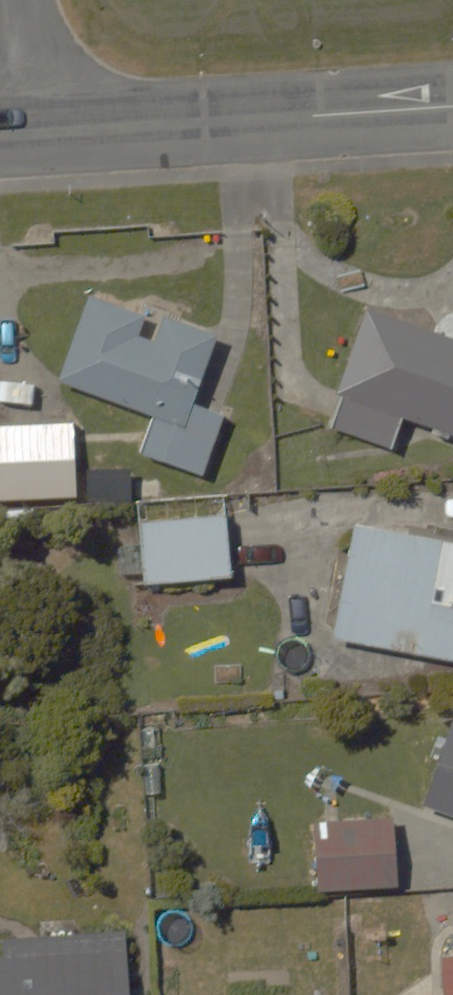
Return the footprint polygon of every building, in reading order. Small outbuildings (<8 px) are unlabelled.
[(96,276),(58,367),(153,407),(136,447),(202,474),(257,343),(96,276)] [(323,421),(391,448),(408,407),(452,426),(452,319),(370,285),(332,378),(339,381),(323,421)] [(74,408),(0,412),(0,494),(79,490),(74,408)] [(235,487),(138,491),(141,570),(238,566),(235,487)] [(331,623),(452,646),(452,531),(352,512),(331,623)] [(420,798),(452,810),(452,710),(420,798)] [(399,879),(399,808),(318,807),(317,878),(399,879)] [(0,922),(0,994),(127,994),(123,916),(0,922)] [(440,945),(440,985),(416,985),(417,994),(452,994),(452,945),(440,945)]
